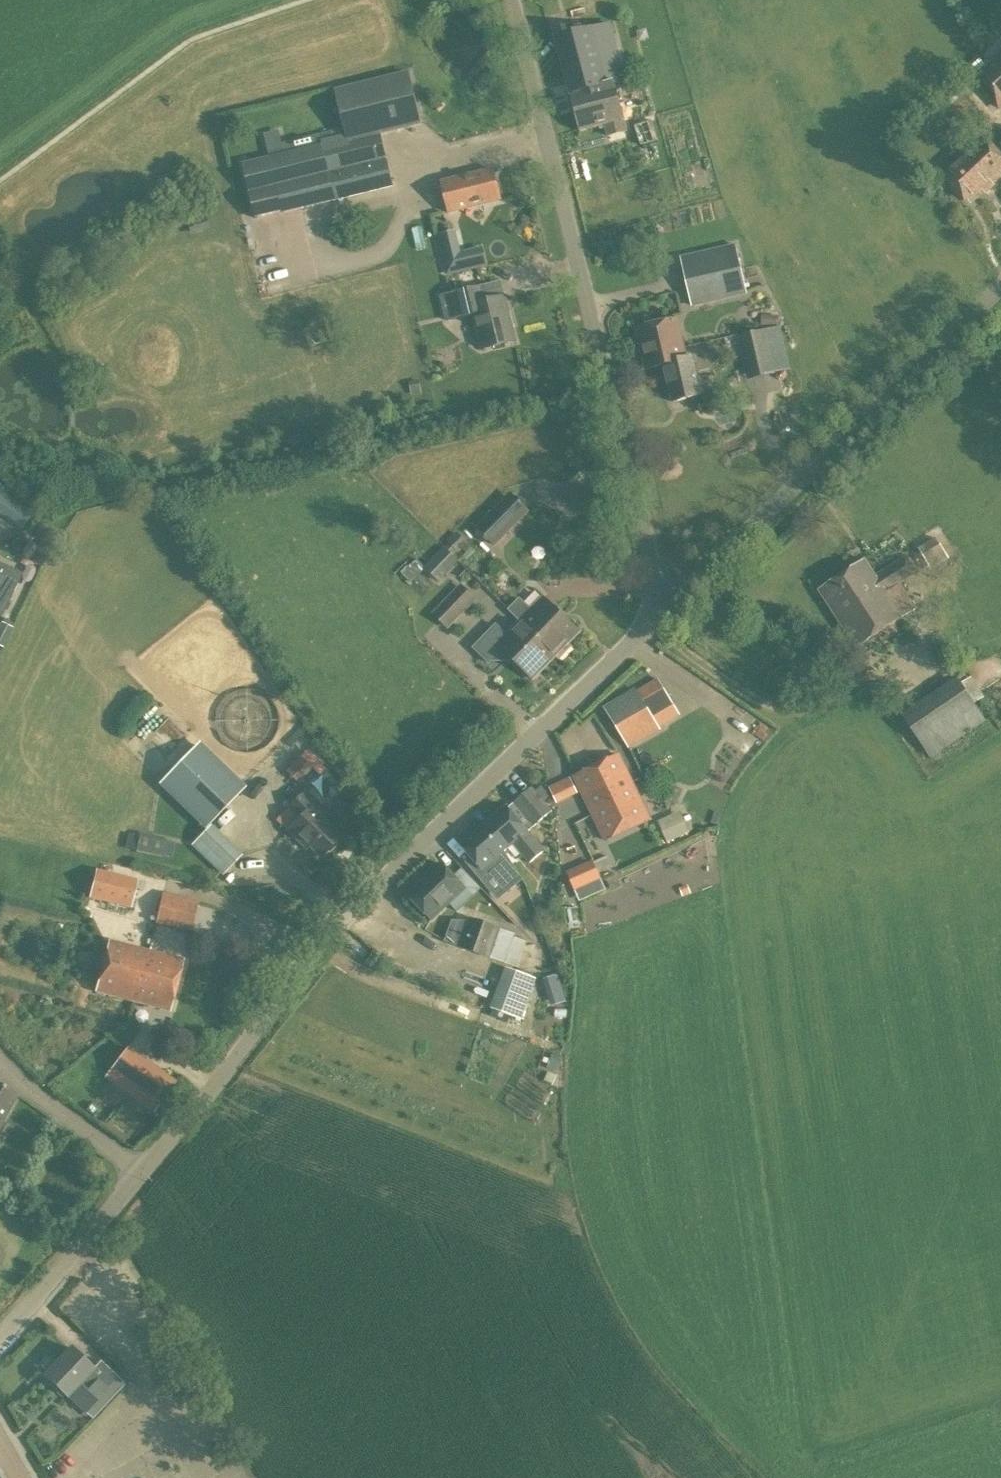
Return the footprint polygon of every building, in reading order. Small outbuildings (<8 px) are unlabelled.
[(627,131),(614,84),(626,81),(610,23),(590,27),(591,28),(554,36),(569,93),(570,93),(579,131),(605,125),(607,136),(627,131)] [(1000,108),(1000,54),(971,81),(998,111),(1000,108)] [(380,132),(418,122),(406,74),(338,91),(347,129),(350,139),(380,132)] [(640,146),(659,140),(652,118),(633,124),(640,146)] [(380,133),(380,132),(350,139),(347,129),(319,135),(320,140),(268,153),(269,157),(242,163),(255,218),(282,211),(282,213),(393,186),(380,133)] [(269,147),(285,143),(282,130),(266,133),(269,147)] [(1000,175),(1000,160),(978,137),(945,171),(975,201),(1000,175)] [(448,213),(501,200),(493,168),(440,181),(448,213)] [(454,225),(443,242),(459,252),(470,235),(454,225)] [(691,307),(746,294),(735,244),(680,256),(691,307)] [(470,251),(472,259),(473,263),(485,259),(482,248),(481,248),(470,251)] [(470,253),(446,258),(450,274),(473,268),(470,253)] [(505,296),(501,281),(453,292),(459,318),(474,315),(482,349),(516,341),(505,296)] [(777,330),(779,316),(762,314),(760,328),(777,330)] [(681,349),(684,349),(677,318),(636,327),(645,368),(663,363),(663,364),(665,364),(664,358),(670,356),(669,352),(681,349)] [(747,380),(775,374),(765,329),(737,335),(747,380)] [(665,364),(663,364),(672,402),(701,395),(692,356),(686,357),(684,349),(681,349),(669,352),(670,356),(664,358),(665,364)] [(495,547),(529,512),(509,492),(475,528),(495,547)] [(48,556),(59,534),(46,528),(36,550),(48,556)] [(928,560),(942,552),(944,551),(934,536),(919,546),(928,560)] [(438,581),(459,561),(444,546),(424,567),(438,581)] [(900,584),(914,574),(903,557),(875,576),(864,560),(818,590),(856,647),(916,608),(900,584)] [(423,568),(415,560),(409,566),(408,565),(400,574),(410,583),(423,568)] [(447,630),(476,599),(460,583),(431,614),(447,630)] [(519,620),(555,656),(579,631),(543,596),(519,620)] [(0,623),(0,655),(3,656),(14,625),(1,620),(0,623)] [(532,680),(555,656),(519,620),(496,644),(532,680)] [(794,669),(805,662),(800,655),(789,662),(794,669)] [(930,758),(986,721),(957,677),(901,714),(930,758)] [(672,716),(653,685),(638,693),(635,688),(603,707),(628,748),(661,730),(657,724),(672,716)] [(203,828),(244,787),(198,742),(157,783),(203,828)] [(606,841),(650,819),(619,755),(578,775),(591,802),(588,804),(606,841)] [(297,783),(312,768),(299,756),(284,771),(297,783)] [(572,774),(550,786),(560,802),(581,791),(572,774)] [(500,838),(509,848),(512,845),(528,864),(544,851),(527,831),(551,810),(532,787),(507,808),(505,806),(478,829),(492,845),(500,838)] [(320,857),(340,837),(322,819),(328,813),(304,789),(288,806),(299,817),(286,830),(298,841),(300,838),(320,857)] [(667,843),(689,832),(680,811),(657,822),(667,843)] [(221,875),(241,854),(210,824),(190,845),(221,875)] [(483,870),(509,848),(500,838),(492,845),(478,829),(460,844),(483,870)] [(164,837),(140,833),(136,852),(161,857),(164,837)] [(602,888),(599,879),(592,861),(567,872),(575,889),(584,885),(587,894),(602,888)] [(431,919),(463,888),(441,864),(408,895),(431,919)] [(138,883),(98,875),(92,902),(131,911),(138,883)] [(191,931),(197,902),(149,890),(142,920),(191,931)] [(500,928),(470,917),(469,921),(452,920),(444,942),(489,958),(490,957),(513,965),(521,943),(512,940),(514,935),(500,929),(500,928)] [(146,952),(147,951),(108,941),(96,991),(132,1000),(142,966),(150,968),(154,954),(146,952)] [(142,966),(132,1000),(169,1009),(182,960),(147,951),(146,952),(154,954),(150,968),(142,966)] [(521,1019),(535,979),(504,968),(490,1008),(521,1019)] [(558,973),(543,978),(545,986),(560,981),(558,973)] [(153,1113),(177,1083),(128,1046),(103,1077),(153,1113)] [(0,1085),(0,1126),(17,1095),(0,1085)] [(85,1412),(106,1389),(88,1373),(92,1368),(70,1347),(44,1375),(66,1397),(67,1396),(85,1412)]
